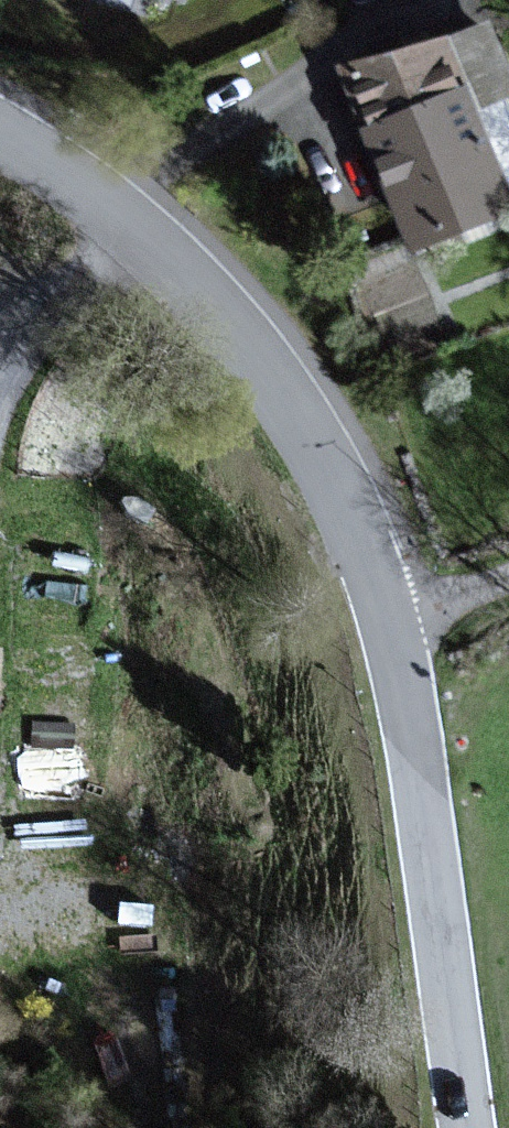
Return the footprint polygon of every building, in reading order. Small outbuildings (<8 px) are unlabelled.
[(481,22),(355,67),(419,244),(508,212),(508,170),(485,104),(508,96),(481,22)]
